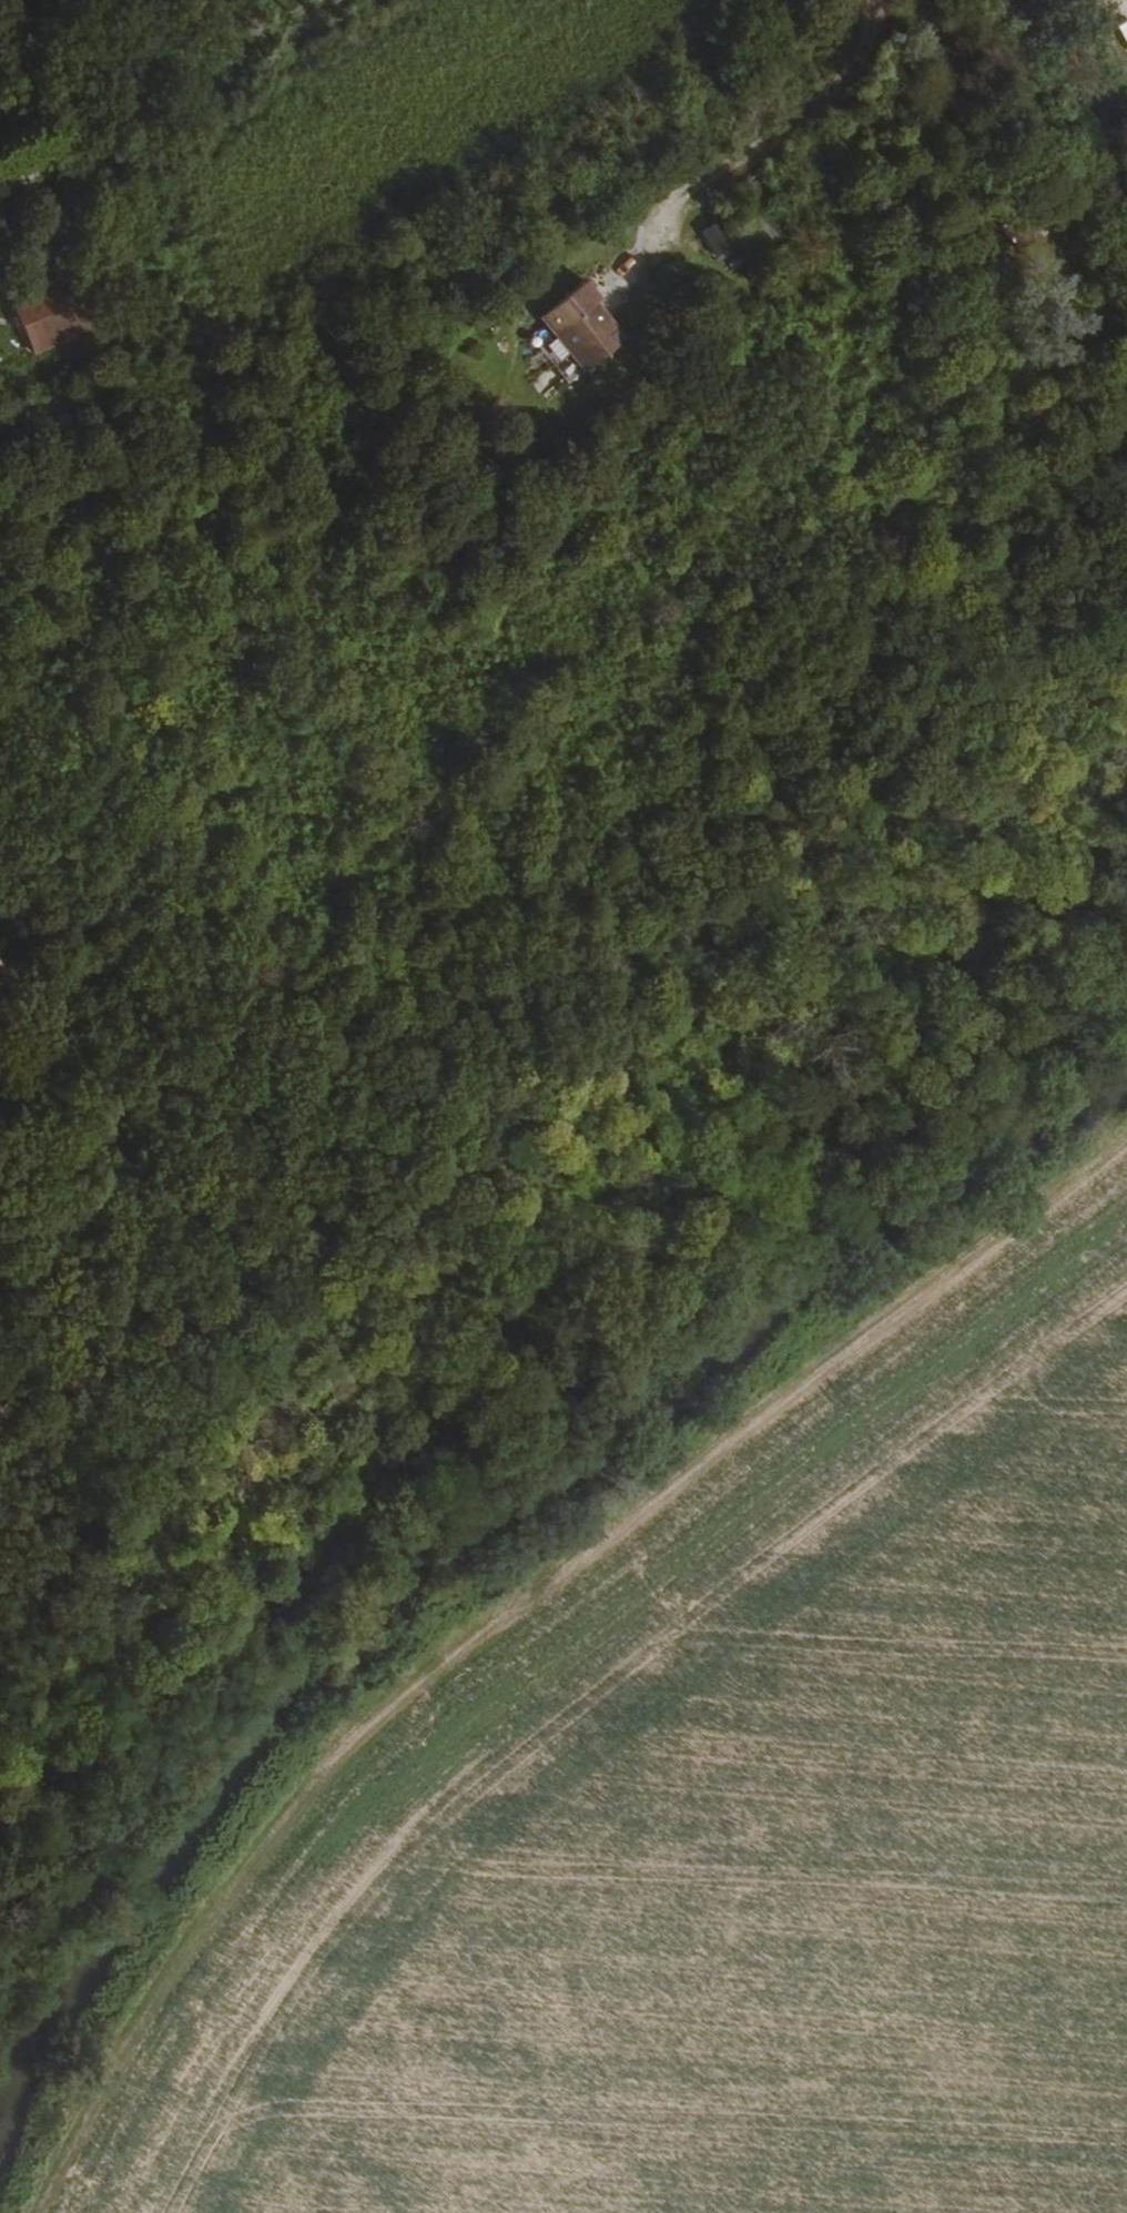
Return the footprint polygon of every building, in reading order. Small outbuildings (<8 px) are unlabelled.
[(719,220),(700,231),(714,255),(733,244),(719,220)] [(37,354),(98,329),(74,271),(13,296),(37,354)] [(581,281),(536,313),(577,370),(616,341),(588,303),(594,299),(581,281)]
